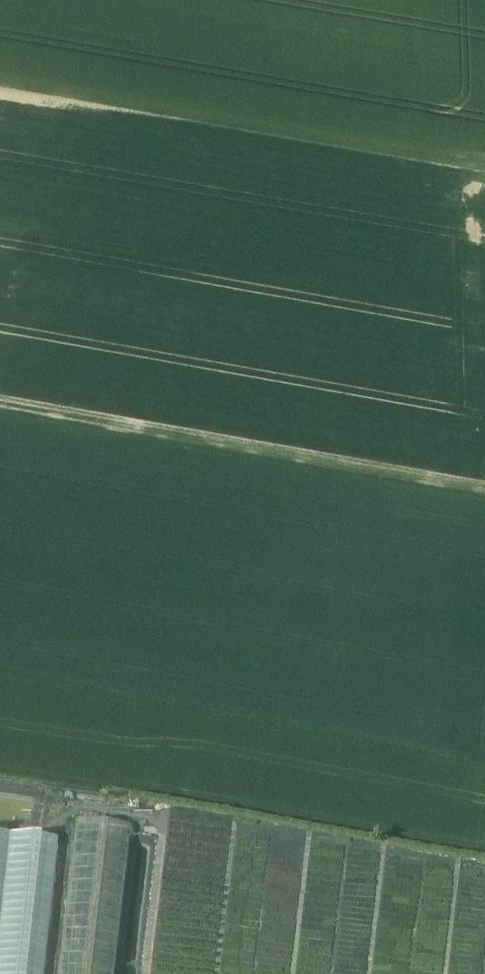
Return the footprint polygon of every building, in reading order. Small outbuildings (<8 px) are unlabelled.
[(60,973),(115,973),(132,827),(78,820),(60,973)] [(58,837),(0,831),(0,973),(45,973),(58,837)]
